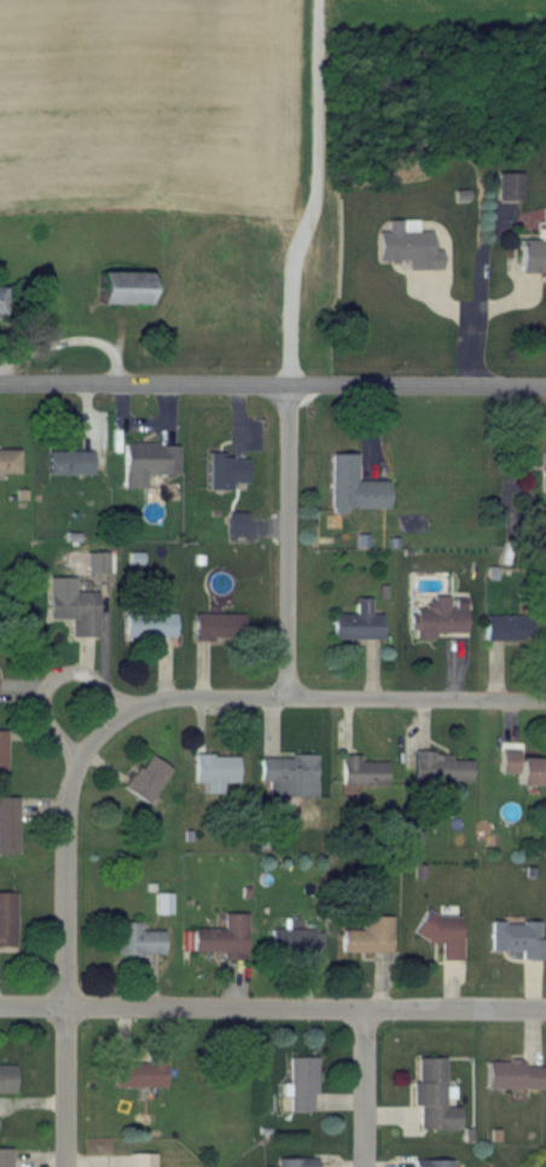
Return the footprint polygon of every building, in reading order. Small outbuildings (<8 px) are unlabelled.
[(498,201),(522,200),(521,172),(497,173),(498,201)] [(440,269),(440,250),(430,250),(430,231),(417,231),(417,219),(387,220),(387,231),(375,231),(375,261),(407,261),(408,269),(440,269)] [(519,242),(519,273),(545,272),(545,241),(519,242)] [(145,304),(145,272),(96,271),(96,304),(145,304)] [(146,488),(146,474),(178,474),(178,444),(123,443),(122,488),(146,488)] [(19,449),(0,449),(0,474),(19,473),(19,449)] [(92,451),(47,451),(47,474),(91,475),(92,451)] [(386,481),(354,481),(354,453),(328,453),(328,512),(344,512),(344,507),(386,508),(386,481)] [(230,482),(247,482),(247,456),(208,455),(208,489),(230,490),(230,482)] [(246,512),(227,512),(228,534),(247,533),(246,512)] [(109,553),(87,553),(87,573),(109,573),(109,553)] [(97,591),(74,591),(74,577),(48,577),(48,618),(71,618),(72,636),(97,636),(97,591)] [(465,632),(465,598),(455,598),(455,608),(448,608),(448,596),(434,596),(434,602),(425,602),(425,611),(409,611),(409,630),(414,630),(414,639),(434,639),(434,632),(465,632)] [(381,639),(382,614),(370,613),(370,598),(355,598),(355,614),(332,613),(332,638),(381,639)] [(174,614),(125,613),(124,636),(174,637),(174,614)] [(193,639),(243,640),(243,614),(193,613),(193,639)] [(484,641),(530,641),(530,616),(484,616),(484,641)] [(516,785),(538,786),(539,759),(518,758),(518,751),(500,750),(500,773),(516,773),(516,785)] [(471,760),(450,759),(450,752),(413,751),(413,780),(470,782),(471,760)] [(124,791),(149,804),(169,767),(144,754),(124,791)] [(237,755),(194,755),(194,783),(204,783),(204,794),(222,794),(222,783),(237,783),(237,755)] [(360,762),(360,755),(341,755),(341,786),(386,785),(386,762),(360,762)] [(316,797),(315,756),(258,756),(259,781),(267,781),(267,797),(316,797)] [(17,797),(0,798),(0,854),(18,854),(17,797)] [(0,893),(0,946),(15,946),(14,893),(0,893)] [(171,913),(171,893),(155,893),(156,914),(171,913)] [(246,956),(246,913),(223,913),(223,928),(192,928),(192,956),(246,956)] [(460,915),(418,914),(418,940),(441,940),(440,960),(459,960),(460,915)] [(390,953),(391,916),(361,916),(361,930),(341,930),(341,952),(390,953)] [(163,931),(140,931),(140,922),(116,921),(116,954),(163,955),(163,931)] [(539,922),(490,922),(490,950),(521,951),(521,960),(543,960),(544,938),(539,938),(539,922)] [(322,952),(323,930),(272,929),(271,950),(322,952)] [(12,1132),(12,1122),(4,1122),(4,1092),(31,1092),(31,1064),(12,1064),(12,1058),(1,1058),(1,1047),(0,1047),(0,1132),(12,1132)] [(164,1055),(147,1055),(147,1062),(113,1063),(114,1087),(165,1086),(164,1055)] [(289,1112),(314,1112),(315,1057),(289,1057),(289,1112)] [(420,1130),(459,1130),(459,1106),(445,1106),(445,1058),(418,1058),(418,1083),(413,1083),(414,1105),(419,1105),(420,1130)] [(486,1062),(485,1088),(542,1089),(543,1063),(486,1062)] [(28,1149),(28,1166),(0,1166),(0,1162),(5,1162),(6,1148),(28,1149)] [(153,1153),(130,1153),(130,1166),(153,1166),(153,1153)] [(315,1158),(276,1158),(276,1166),(264,1166),(315,1166),(315,1158)]
